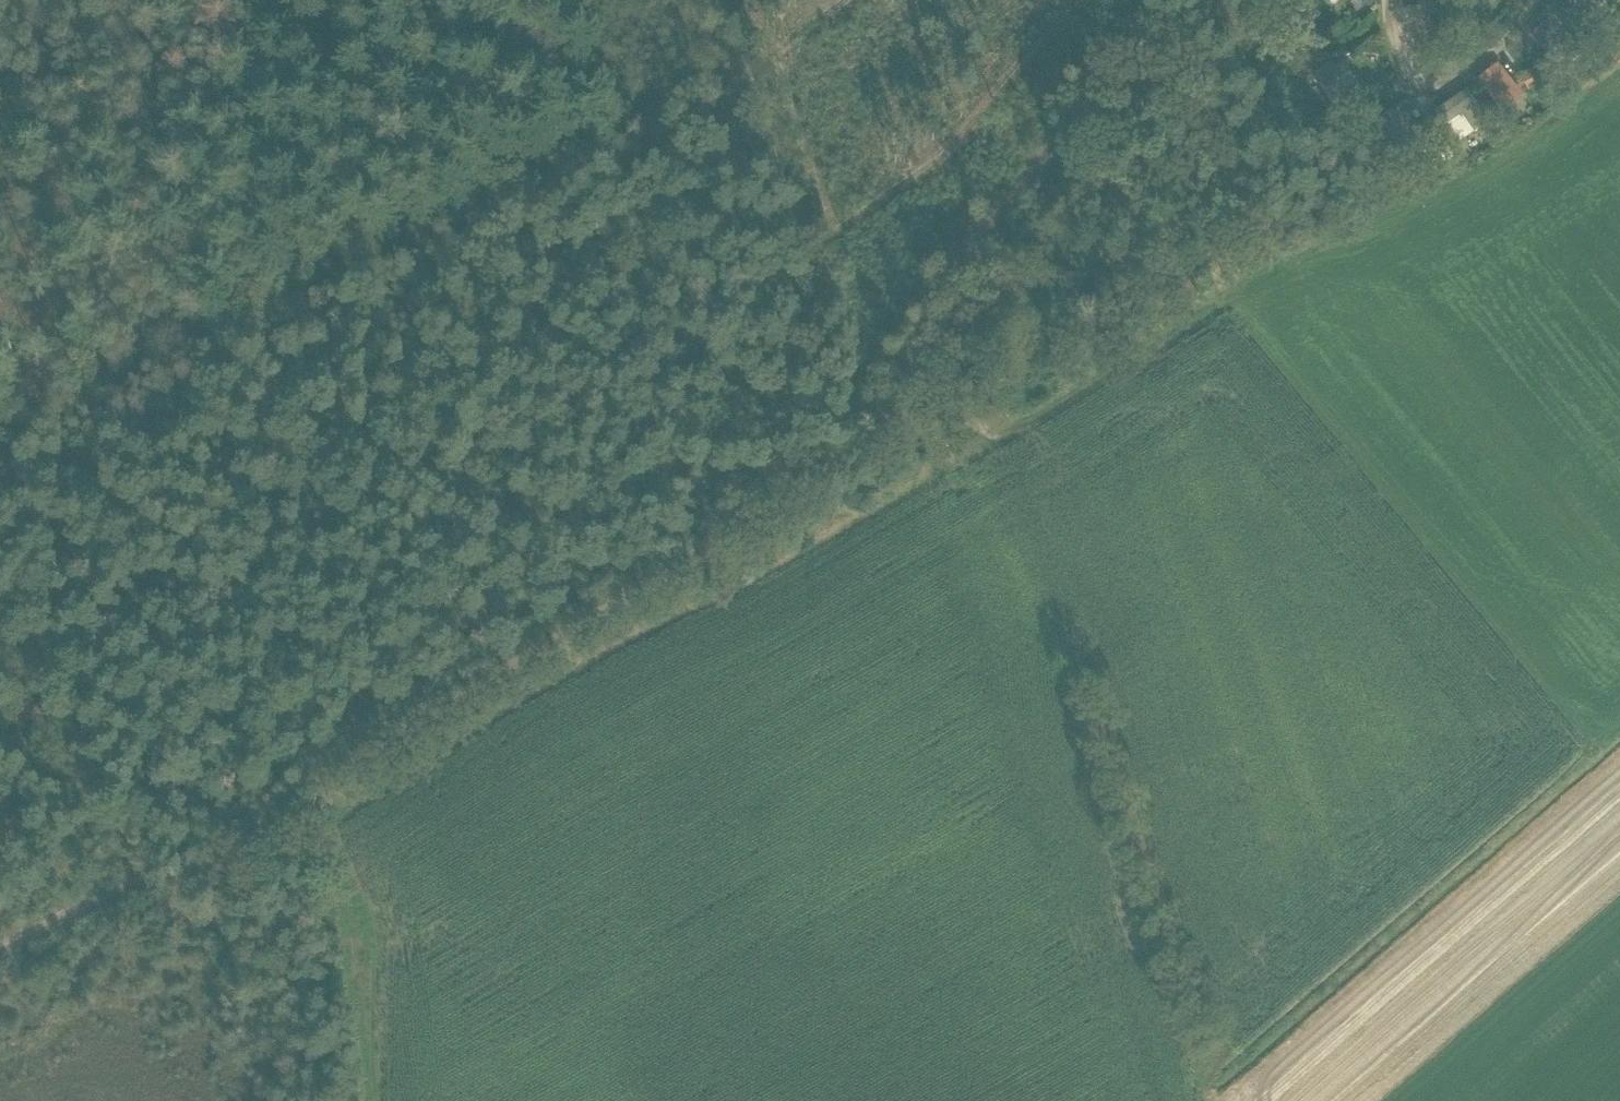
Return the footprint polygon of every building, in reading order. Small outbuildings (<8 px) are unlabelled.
[(1585,57),(1553,18),(1529,37),(1546,58),(1554,51),(1569,70),(1585,57)] [(1606,32),(1619,40),(1619,24),(1613,20),(1606,32)] [(1370,41),(1368,51),(1382,53),(1384,43),(1370,41)] [(1522,93),(1497,62),(1476,79),(1500,110),(1522,93)] [(1360,104),(1337,69),(1333,63),(1313,76),(1340,118),(1360,104)] [(1556,73),(1549,63),(1536,73),(1544,82),(1556,73)] [(1532,70),(1521,77),(1529,91),(1540,84),(1532,70)] [(1444,125),(1461,113),(1474,131),(1488,121),(1465,89),(1434,110),(1444,125)] [(1439,129),(1431,116),(1417,124),(1426,137),(1439,129)]
